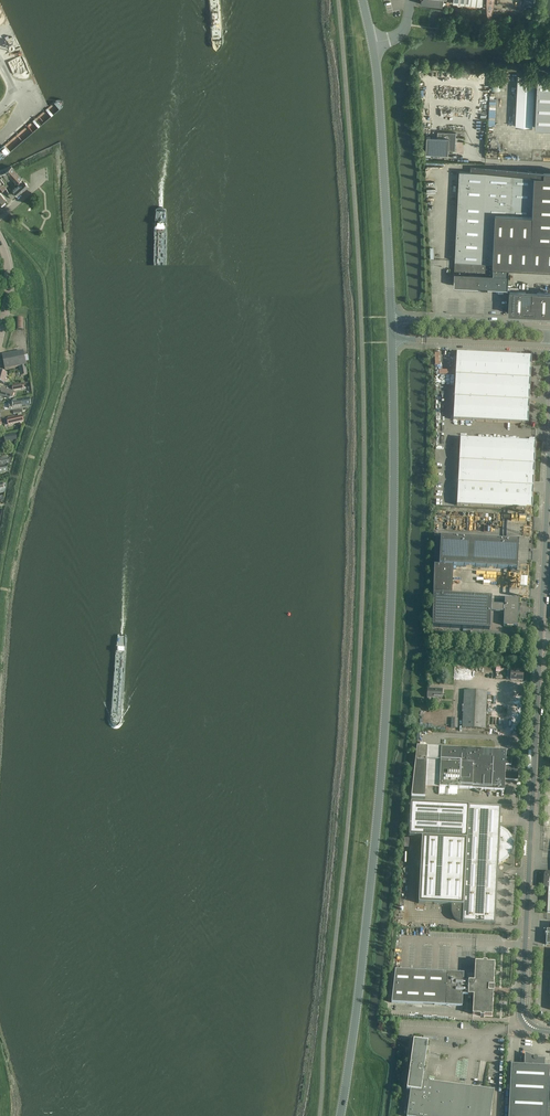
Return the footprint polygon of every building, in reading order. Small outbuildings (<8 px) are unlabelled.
[(492,73),(491,90),(500,90),(501,73),(492,73)] [(518,75),(515,126),(532,127),(534,75),(518,75)] [(536,76),(534,127),(549,128),(549,76),(536,76)] [(455,138),(456,132),(443,132),(442,137),(426,136),(425,153),(447,154),(448,150),(455,151),(455,141),(454,141),(455,138)] [(6,173),(3,174),(4,176),(5,178),(9,175),(10,177),(18,185),(12,190),(9,193),(8,194),(13,199),(17,196),(29,186),(23,180),(13,169),(11,167),(6,172),(6,173)] [(534,268),(549,269),(549,171),(548,171),(544,171),(544,175),(538,175),(475,172),(470,172),(459,171),(458,181),(454,261),(455,261),(455,263),(454,262),(454,267),(454,273),(454,279),(454,286),(507,288),(507,282),(508,267),(534,268)] [(530,314),(531,292),(509,291),(508,313),(526,314),(526,313),(530,314)] [(531,292),(530,314),(534,314),(549,315),(549,293),(531,292)] [(24,330),(24,318),(15,318),(15,330),(24,330)] [(27,375),(26,366),(23,351),(2,355),(5,369),(19,367),(21,376),(27,375)] [(530,379),(532,357),(457,353),(456,375),(530,379)] [(529,401),(530,382),(530,379),(456,375),(455,382),(454,397),(529,401)] [(6,390),(5,391),(1,390),(0,393),(0,396),(10,399),(13,399),(14,393),(6,390)] [(529,401),(454,397),(453,420),(528,423),(529,401)] [(9,408),(31,405),(30,398),(12,401),(8,402),(9,408)] [(7,419),(3,420),(5,426),(24,422),(22,416),(22,413),(18,414),(18,417),(15,418),(14,415),(8,417),(8,419),(7,419)] [(498,441),(460,439),(459,461),(497,463),(498,441)] [(498,441),(497,463),(534,465),(535,443),(498,441)] [(0,466),(1,466),(10,464),(9,464),(11,464),(12,458),(8,458),(0,460),(0,464),(0,466)] [(459,461),(458,483),(496,485),(497,463),(459,461)] [(533,487),(534,465),(497,463),(496,485),(533,487)] [(494,507),(496,485),(458,483),(457,505),(494,507)] [(496,485),(494,507),(532,509),(533,487),(496,485)] [(435,537),(434,565),(453,566),(517,570),(518,542),(440,537),(435,537)] [(433,592),(432,627),(433,627),(490,630),(491,612),(504,612),(503,626),(517,626),(518,613),(519,613),(519,606),(518,606),(519,599),(505,599),(504,605),(491,604),(491,598),(451,596),(452,590),(453,566),(434,565),(433,589),(433,592)] [(523,671),(511,671),(510,680),(523,681),(523,671)] [(442,690),(428,689),(427,698),(442,698),(442,690)] [(485,729),(487,692),(464,691),(462,728),(485,729)] [(427,747),(417,746),(411,797),(425,797),(427,747)] [(506,751),(441,748),(439,794),(457,795),(457,789),(473,790),(480,794),(482,790),(504,791),(505,780),(518,780),(518,769),(519,769),(519,766),(519,759),(506,758),(506,751)] [(410,803),(409,837),(422,837),(419,904),(451,905),(451,910),(451,912),(451,914),(452,916),(453,918),(455,920),(458,921),(460,922),(462,922),(495,924),(498,863),(500,863),(502,862),(503,861),(505,860),(506,859),(507,858),(508,857),(509,855),(510,854),(511,852),(511,851),(512,849),(512,847),(512,845),(512,844),(511,842),(511,840),(510,839),(509,837),(508,836),(507,834),(506,833),(504,832),(503,831),(501,831),(500,830),(500,831),(499,831),(500,808),(410,803)] [(474,982),(469,982),(463,982),(464,973),(395,970),(391,1003),(462,1007),(463,995),(474,996),(473,1015),(480,1015),(480,1016),(484,1017),(484,1015),(491,1016),(493,992),(494,987),(493,987),(494,964),(486,963),(486,962),(483,962),(483,963),(475,963),(474,982)] [(406,1090),(410,1090),(407,1115),(490,1115),(491,1107),(488,1106),(489,1103),(492,1103),(494,1090),(430,1082),(430,1081),(426,1081),(425,1072),(425,1070),(424,1070),(428,1042),(413,1040),(406,1090)] [(549,1067),(544,1066),(544,1060),(536,1059),(536,1058),(535,1058),(534,1058),(525,1054),(525,1066),(511,1065),(508,1115),(547,1115),(549,1067)]
